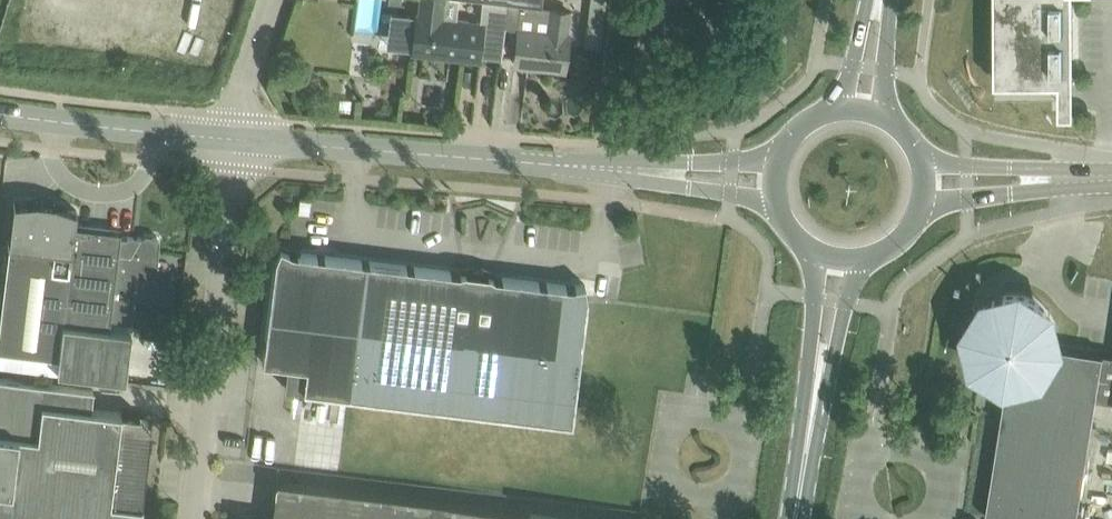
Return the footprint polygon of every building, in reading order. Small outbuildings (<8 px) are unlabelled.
[(420,13),(417,12),(412,49),(432,52),(433,49),(479,55),(483,21),(455,17),(458,0),(421,0),(420,13)] [(492,0),(489,0),(485,31),(503,33),(508,2),(492,0)] [(585,45),(600,47),(607,0),(591,0),(585,45)] [(995,80),(1073,80),(1073,0),(995,0),(995,80)] [(518,25),(514,59),(546,63),(545,66),(564,69),(569,31),(566,31),(569,10),(550,7),(548,29),(518,25)] [(353,111),(354,99),(339,98),(338,110),(353,111)] [(0,320),(0,350),(50,356),(59,357),(57,372),(69,373),(126,379),(132,323),(110,321),(120,236),(121,230),(86,226),(75,225),(77,209),(54,202),(51,205),(40,203),(37,200),(13,202),(11,224),(9,242),(4,287),(0,320)] [(120,236),(110,321),(132,323),(135,297),(172,301),(175,281),(156,278),(156,273),(160,239),(157,235),(145,233),(141,237),(127,235),(127,236),(120,236)] [(275,258),(262,360),(306,366),(304,389),(572,421),(587,297),(585,283),(571,285),(495,275),(488,272),(466,270),(458,271),(293,251),(280,245),(275,258)] [(1104,352),(1055,344),(1055,343),(1053,343),(1053,333),(1055,333),(1055,329),(1054,326),(1053,322),(1051,319),(1050,316),(1048,313),(1046,310),(1043,307),(1041,305),(1038,303),(1035,301),(1032,299),(1029,297),(1025,296),(1022,295),(1018,295),(1015,295),(1011,295),(1008,295),(1004,296),(1005,303),(1002,304),(998,306),(995,308),(992,310),(989,313),(986,316),(984,319),(977,315),(976,318),(974,321),(973,325),(972,328),(972,332),(971,336),(971,339),(972,343),(973,346),(974,350),(975,353),(976,357),(978,360),(980,363),(983,365),(985,368),(988,370),(991,372),(994,374),(998,375),(1001,377),(1005,378),(1008,378),(986,515),(1009,518),(1077,518),(1097,398),(1104,352)] [(1104,352),(1097,398),(1111,400),(1111,354),(1104,352)] [(151,427),(140,413),(90,407),(93,388),(42,382),(0,377),(0,518),(140,518),(151,427)] [(292,476),(299,477),(300,470),(292,469),(292,476)] [(452,501),(432,498),(276,479),(271,518),(449,518),(452,501)]
